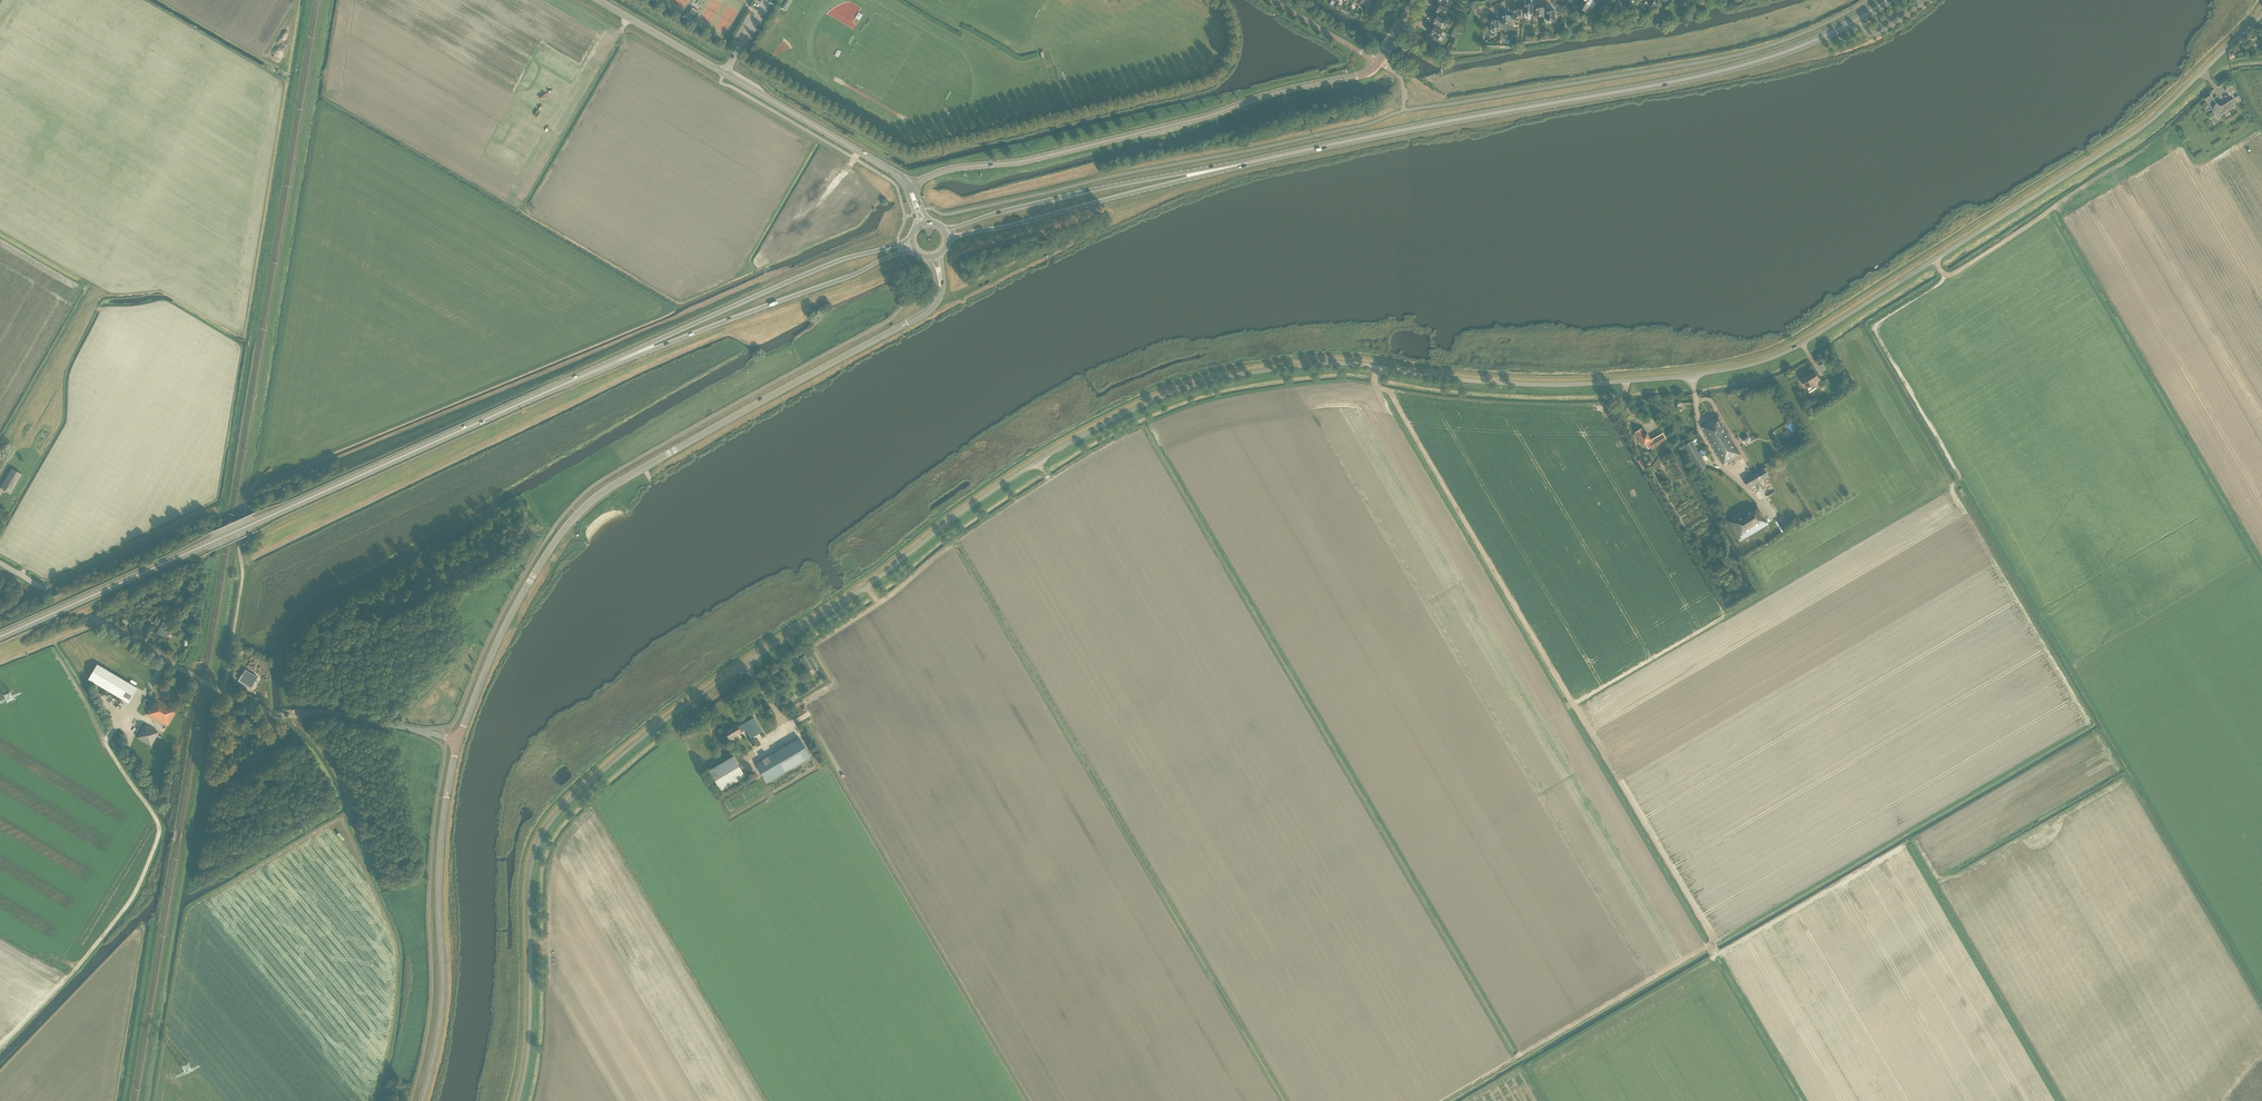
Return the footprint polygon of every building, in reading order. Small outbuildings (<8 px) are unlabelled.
[(782,7),(786,10),(792,0),(786,0),(782,7)] [(1365,7),(1371,10),(1376,1),(1374,0),(1369,0),(1365,7)] [(1583,1),(1581,0),(1579,0),(1578,1),(1582,3),(1579,8),(1587,13),(1589,14),(1592,8),(1590,7),(1582,2),(1583,1)] [(1583,1),(1582,2),(1590,7),(1592,8),(1593,9),(1597,3),(1596,2),(1594,1),(1592,0),(1584,0),(1583,1)] [(1445,17),(1449,10),(1441,5),(1436,12),(1445,17)] [(1525,8),(1522,8),(1522,10),(1523,10),(1523,13),(1525,12),(1525,14),(1527,14),(1533,14),(1534,14),(1534,11),(1534,5),(1525,5),(1525,8)] [(695,16),(698,11),(693,7),(690,12),(695,16)] [(1644,15),(1647,9),(1643,7),(1640,12),(1639,12),(1637,15),(1641,17),(1642,14),(1644,15)] [(1545,18),(1545,8),(1536,8),(1536,11),(1534,11),(1534,14),(1533,14),(1533,17),(1536,17),(1545,18)] [(1523,10),(1522,10),(1514,10),(1514,20),(1523,20),(1523,13),(1523,10)] [(1556,21),(1556,12),(1547,11),(1547,21),(1556,21)] [(1511,25),(1511,16),(1503,15),(1502,19),(1500,19),(1500,21),(1500,25),(1502,25),(1511,25)] [(1442,29),(1446,21),(1438,16),(1433,24),(1442,29)] [(1491,26),(1486,26),(1486,34),(1491,35),(1491,30),(1500,31),(1500,25),(1500,21),(1496,21),(1496,19),(1491,19),(1491,26)] [(1439,40),(1444,32),(1435,27),(1431,35),(1439,40)] [(2223,114),(2236,106),(2235,104),(2236,103),(2237,104),(2242,101),(2239,96),(2235,98),(2233,94),(2236,92),(2232,86),(2227,89),(2225,86),(2227,89),(2226,90),(2230,96),(2231,95),(2233,99),(2224,105),(2221,101),(2217,104),(2211,95),(2211,96),(2205,99),(2213,112),(2217,119),(2223,115),(2223,114)] [(1817,388),(1814,384),(1820,381),(1814,372),(1808,376),(1809,378),(1802,382),(1809,392),(1817,388)] [(1724,465),(1741,455),(1719,417),(1707,424),(1708,426),(1703,428),(1724,465)] [(1642,429),(1635,433),(1643,445),(1645,444),(1647,447),(1653,443),(1651,440),(1648,434),(1646,436),(1642,429)] [(1660,441),(1654,445),(1655,446),(1667,439),(1663,433),(1657,437),(1660,441)] [(1706,464),(1693,441),(1684,446),(1698,469),(1706,464)] [(1769,477),(1767,473),(1769,471),(1767,467),(1764,469),(1764,468),(1744,480),(1749,489),(1769,477)] [(11,494),(22,474),(12,468),(1,488),(11,494)] [(1769,524),(1756,503),(1727,520),(1740,541),(1769,524)] [(165,611),(172,608),(170,603),(163,605),(165,611)] [(164,616),(162,615),(159,613),(153,623),(158,625),(159,626),(156,633),(162,636),(163,636),(167,638),(171,632),(166,630),(169,625),(161,620),(164,616)] [(811,656),(808,658),(806,655),(801,658),(809,671),(813,668),(816,671),(819,669),(811,656)] [(138,688),(98,664),(88,679),(129,703),(138,688)] [(246,674),(238,669),(236,673),(236,672),(233,677),(237,680),(238,679),(242,682),(246,674)] [(174,699),(176,700),(179,696),(176,695),(177,694),(172,692),(171,692),(168,690),(163,699),(165,700),(164,702),(157,698),(147,715),(163,724),(164,724),(168,726),(178,710),(168,704),(169,702),(172,704),(174,699)] [(797,698),(793,692),(789,695),(793,701),(797,698)] [(754,717),(743,724),(746,730),(751,738),(762,732),(754,717)] [(152,746),(159,733),(155,730),(155,729),(145,724),(137,738),(152,746)] [(230,731),(238,737),(242,729),(234,724),(230,731)] [(726,732),(730,740),(742,733),(742,732),(746,730),(743,724),(739,726),(738,724),(726,732)] [(221,734),(225,736),(231,727),(226,725),(221,734)] [(811,757),(800,738),(756,764),(767,783),(811,757)] [(746,776),(734,756),(710,770),(722,791),(746,776)]
